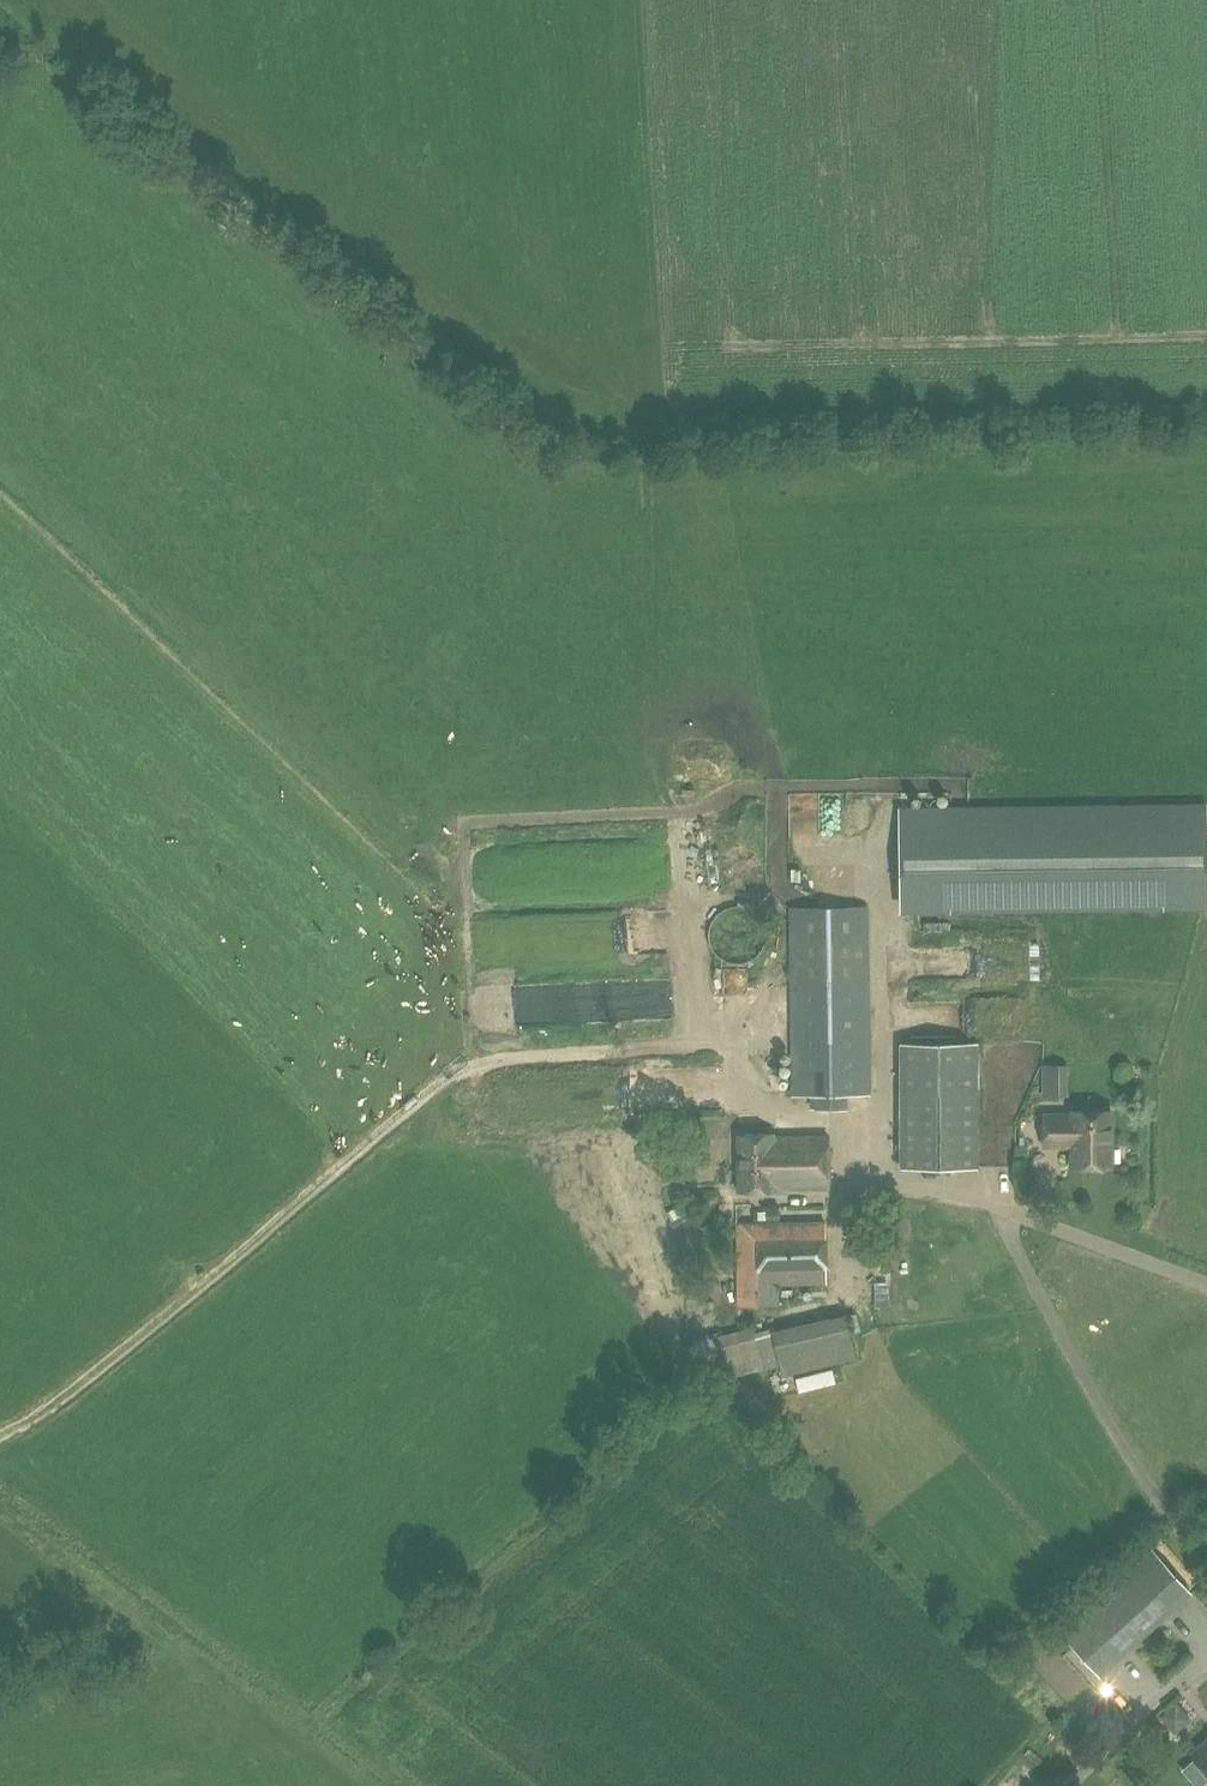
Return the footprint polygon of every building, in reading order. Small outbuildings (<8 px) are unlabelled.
[(901,809),(903,906),(1206,902),(1206,832),(1206,805),(901,809)] [(869,1094),(868,907),(792,908),(793,1094),(816,1094),(816,1108),(846,1108),(846,1094),(869,1094)] [(902,1043),(902,1167),(977,1167),(977,1043),(902,1043)] [(1056,1090),(1074,1089),(1073,1057),(1054,1058),(1056,1090)] [(1112,1164),(1112,1111),(1072,1111),(1072,1113),(1045,1113),(1045,1143),(1074,1143),(1074,1164),(1112,1164)] [(775,1137),(775,1134),(738,1134),(739,1191),(776,1190),(789,1190),(789,1187),(829,1186),(828,1136),(775,1137)] [(780,1282),(827,1280),(824,1219),(736,1224),(741,1306),(782,1304),(780,1282)] [(922,1289),(922,1278),(895,1279),(895,1290),(922,1289)] [(770,1371),(863,1357),(857,1316),(763,1331),(770,1371)] [(1191,1593),(1152,1550),(1062,1633),(1101,1676),(1191,1593)] [(1185,1730),(1201,1713),(1183,1697),(1168,1714),(1185,1730)] [(1196,1755),(1206,1768),(1206,1745),(1196,1755)]
